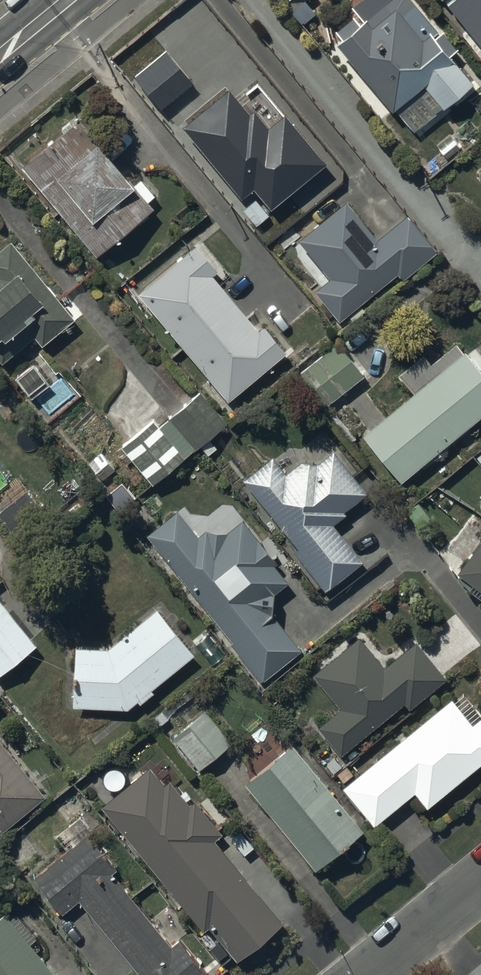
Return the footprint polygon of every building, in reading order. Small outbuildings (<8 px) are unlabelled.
[(336,42),(393,111),(395,109),(414,132),(474,83),(451,56),(459,49),(443,30),(439,34),(411,0),(387,0),(360,23),(353,15),(335,29),(342,37),(336,42)] [(480,46),(480,0),(443,0),(480,46)] [(166,50),(134,76),(161,109),(193,83),(166,50)] [(229,86),(182,125),(241,198),(254,188),(260,195),(242,210),(255,225),(272,212),(273,213),(330,167),(286,112),(269,126),(255,109),(250,112),(229,86)] [(79,118),(22,165),(96,255),(153,208),(148,200),(154,195),(141,179),(134,184),(79,118)] [(346,200),(298,239),(330,277),(313,291),(339,322),(397,273),(402,280),(437,252),(406,215),(377,238),(346,200)] [(35,336),(42,344),(74,318),(12,240),(0,249),(0,363),(35,336)] [(197,244),(138,292),(228,400),(287,351),(266,325),(260,331),(212,274),(218,269),(197,244)] [(339,341),(299,372),(326,406),(366,375),(339,341)] [(361,434),(400,482),(480,414),(480,374),(454,342),(430,362),(422,353),(397,375),(412,392),(361,434)] [(32,363),(14,377),(32,398),(49,383),(32,363)] [(217,445),(213,439),(207,443),(211,449),(217,445)] [(274,452),(244,476),(301,545),(295,549),(326,587),(363,557),(333,521),(347,510),(344,507),(367,489),(334,448),(320,459),(302,457),(288,469),(274,452)] [(122,480),(105,494),(118,510),(135,497),(122,480)] [(0,507),(0,515),(16,536),(45,513),(25,487),(0,507)] [(179,509),(146,534),(233,642),(230,644),(260,681),(301,648),(271,612),(273,594),(289,582),(275,565),(279,562),(243,518),(227,531),(205,529),(198,535),(179,509)] [(455,574),(469,585),(467,588),(480,598),(480,538),(455,574)] [(0,598),(0,674),(37,645),(0,598)] [(108,648),(75,647),(73,706),(128,708),(137,701),(139,703),(153,692),(151,689),(194,654),(157,608),(108,648)] [(385,667),(359,636),(312,674),(340,708),(318,726),(342,755),(405,702),(410,709),(447,678),(415,641),(385,667)] [(344,786),(375,824),(415,792),(428,807),(480,764),(480,719),(480,718),(473,724),(452,699),(344,786)] [(205,710),(172,736),(199,769),(232,743),(205,710)] [(44,794),(0,741),(0,830),(44,794)] [(293,743),(246,783),(316,869),(364,829),(293,743)] [(150,766),(101,805),(202,930),(208,925),(236,961),(283,922),(215,838),(221,834),(195,801),(190,804),(170,780),(164,784),(150,766)] [(80,899),(138,971),(136,973),(137,974),(205,974),(207,974),(179,940),(173,945),(113,871),(116,868),(88,833),(33,877),(62,913),(80,899)] [(0,915),(0,974),(57,974),(31,943),(37,938),(17,914),(11,919),(5,911),(0,915)]
